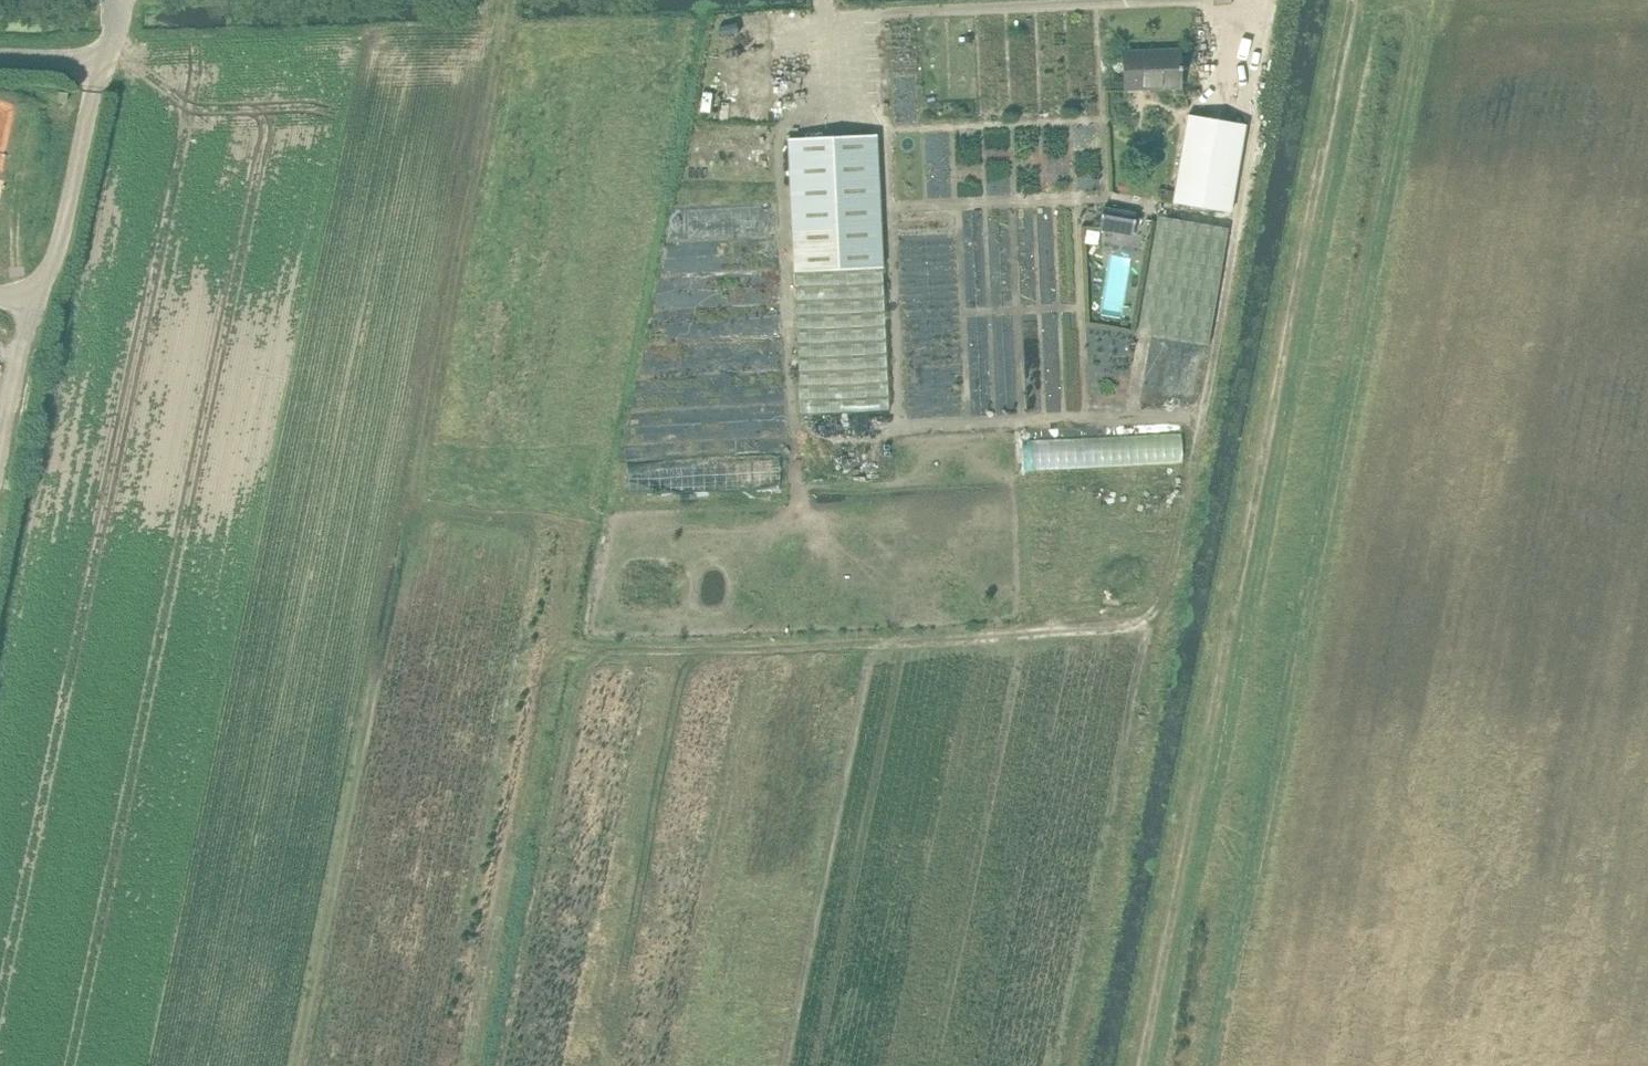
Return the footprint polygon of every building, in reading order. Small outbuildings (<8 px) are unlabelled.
[(1124,51),(1125,90),(1180,87),(1180,70),(1182,70),(1181,66),(1180,66),(1179,49),(1178,49),(1178,53),(1153,54),(1153,50),(1124,51)] [(1177,183),(1175,193),(1174,202),(1231,212),(1247,122),(1189,113),(1177,183)] [(889,410),(877,135),(788,139),(801,414),(889,410)] [(1132,235),(1136,212),(1103,206),(1099,229),(1132,235)] [(1228,228),(1157,216),(1138,332),(1208,344),(1228,228)] [(1186,431),(1024,436),(1025,468),(1187,463),(1186,431)]
